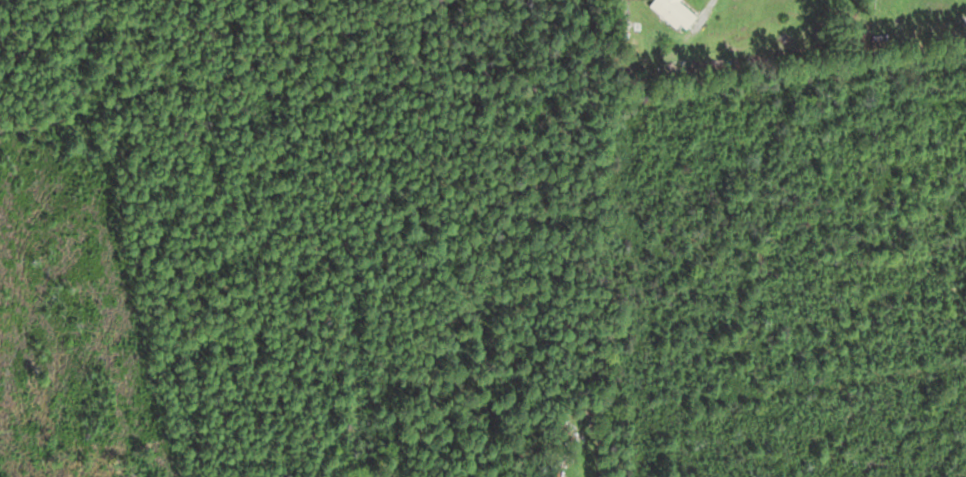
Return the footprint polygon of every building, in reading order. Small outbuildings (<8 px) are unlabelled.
[(655,6),(688,34),(703,17),(684,1),(685,0),(659,0),(655,6)]
